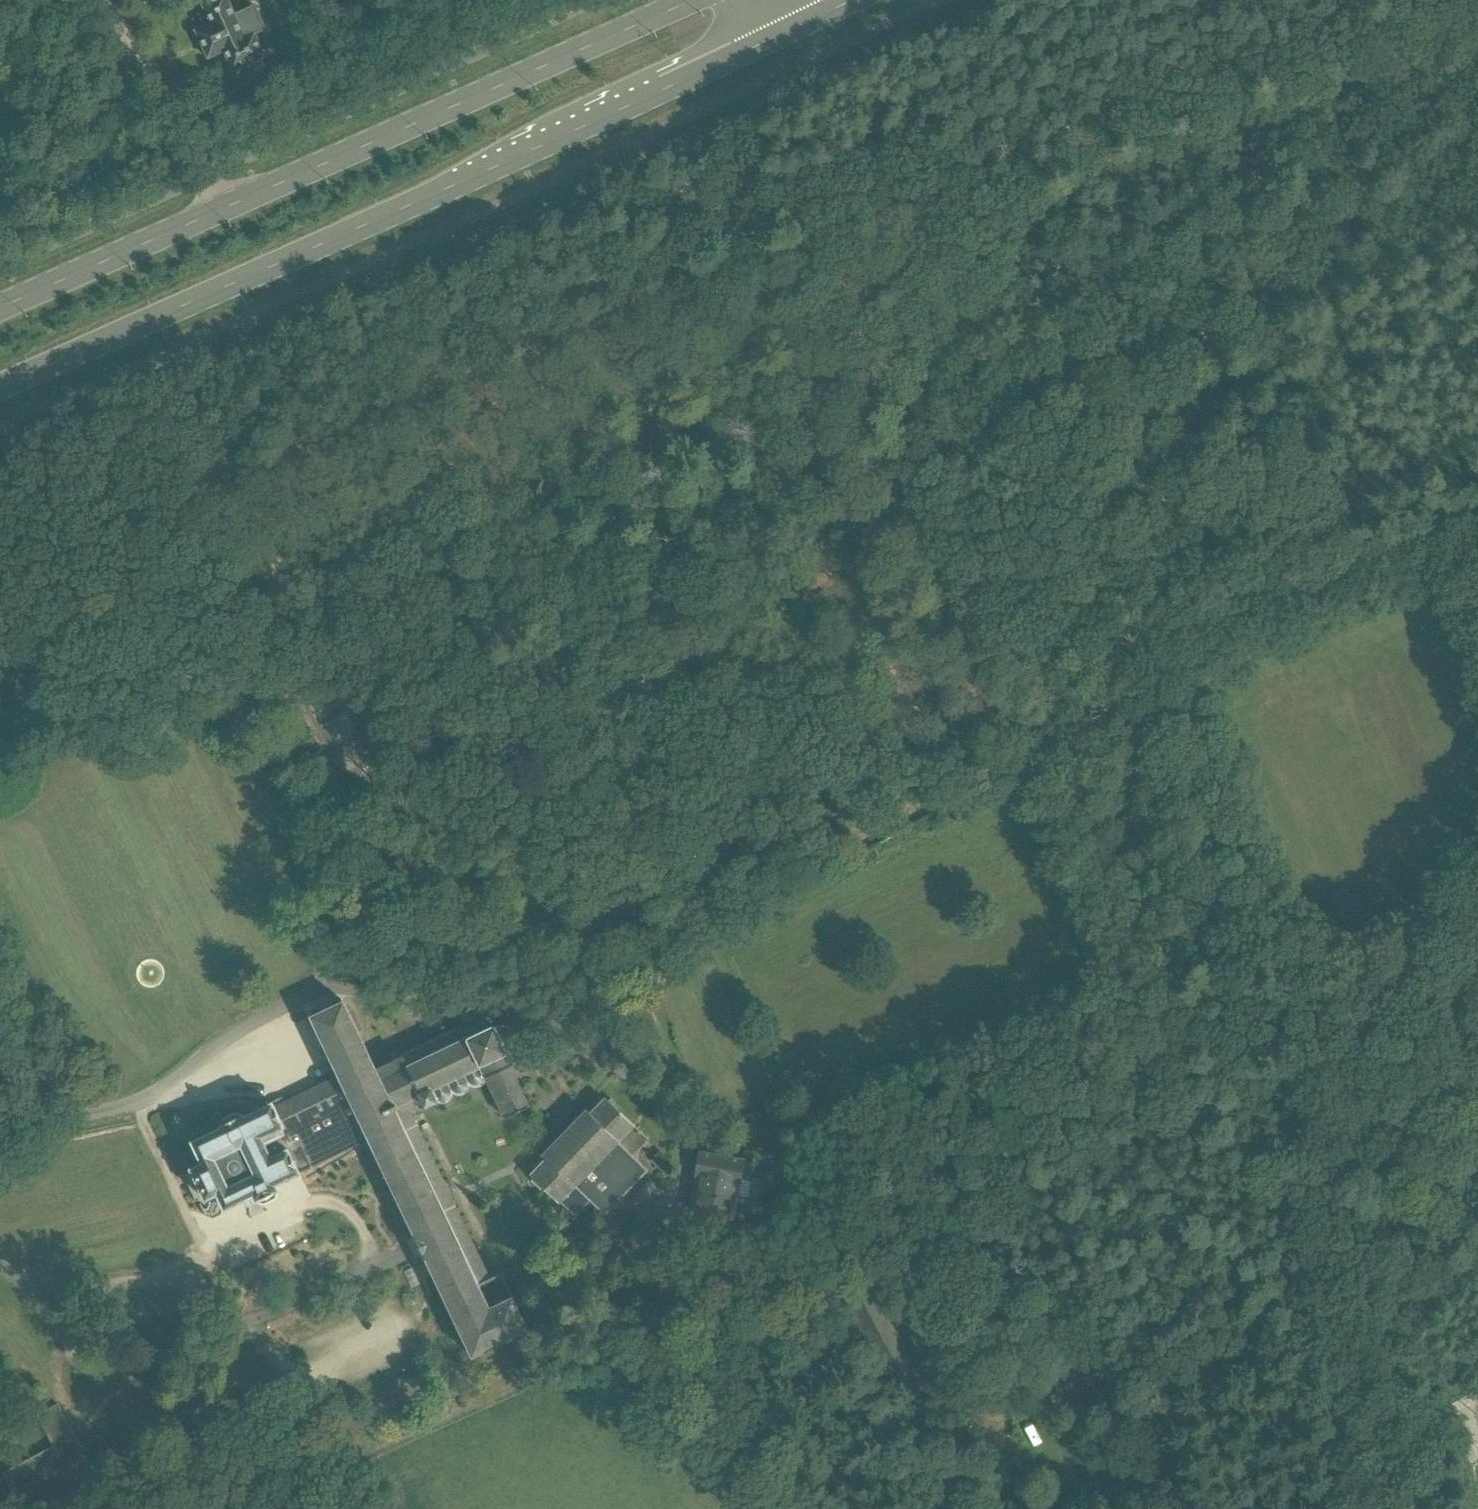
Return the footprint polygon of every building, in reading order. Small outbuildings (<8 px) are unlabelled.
[(230,0),(205,0),(202,1),(211,21),(195,28),(208,56),(224,48),(233,68),(266,53),(256,31),(265,27),(255,4),(236,12),(230,0)] [(88,442),(89,454),(103,453),(102,442),(88,442)] [(379,1071),(346,1003),(314,1018),(342,1078),(277,1109),(275,1104),(246,1118),(245,1116),(238,1113),(226,1119),(224,1127),(224,1128),(195,1142),(206,1164),(194,1169),(209,1200),(221,1195),(228,1210),(257,1196),(260,1202),(268,1205),(279,1199),(282,1191),(279,1186),(302,1174),(302,1173),(372,1139),(416,1236),(414,1237),(424,1259),(426,1258),(473,1357),(528,1330),(501,1274),(489,1280),(409,1115),(438,1101),(443,1102),(448,1101),(452,1098),(454,1094),(455,1093),(460,1095),(464,1094),(468,1091),(470,1086),(472,1085),(476,1087),(481,1086),(484,1084),(486,1080),(490,1078),(509,1117),(531,1106),(519,1080),(524,1078),(512,1052),(516,1048),(519,1043),(519,1037),(516,1032),(512,1028),(506,1027),(500,1028),(493,1014),(489,1016),(485,1012),(479,1010),(474,1011),(469,1015),(467,1020),(468,1026),(404,1057),(405,1059),(379,1071)] [(609,1101),(606,1098),(592,1113),(587,1109),(543,1154),(547,1158),(533,1173),(536,1176),(533,1179),(541,1187),(544,1184),(560,1200),(560,1199),(575,1213),(590,1198),(605,1212),(647,1169),(632,1155),(648,1138),(617,1109),(620,1106),(612,1098),(609,1101)] [(752,1179),(755,1162),(744,1160),(744,1159),(701,1151),(697,1175),(691,1210),(733,1218),(734,1218),(744,1220),(747,1204),(749,1196),(738,1194),(741,1177),(752,1179)] [(927,1387),(879,1294),(842,1313),(849,1326),(857,1322),(898,1402),(927,1387)] [(72,1439),(76,1437),(59,1404),(39,1414),(56,1446),(30,1459),(5,1473),(18,1499),(38,1489),(49,1508),(62,1508),(78,1500),(68,1481),(114,1457),(103,1435),(77,1449),(72,1439)]
